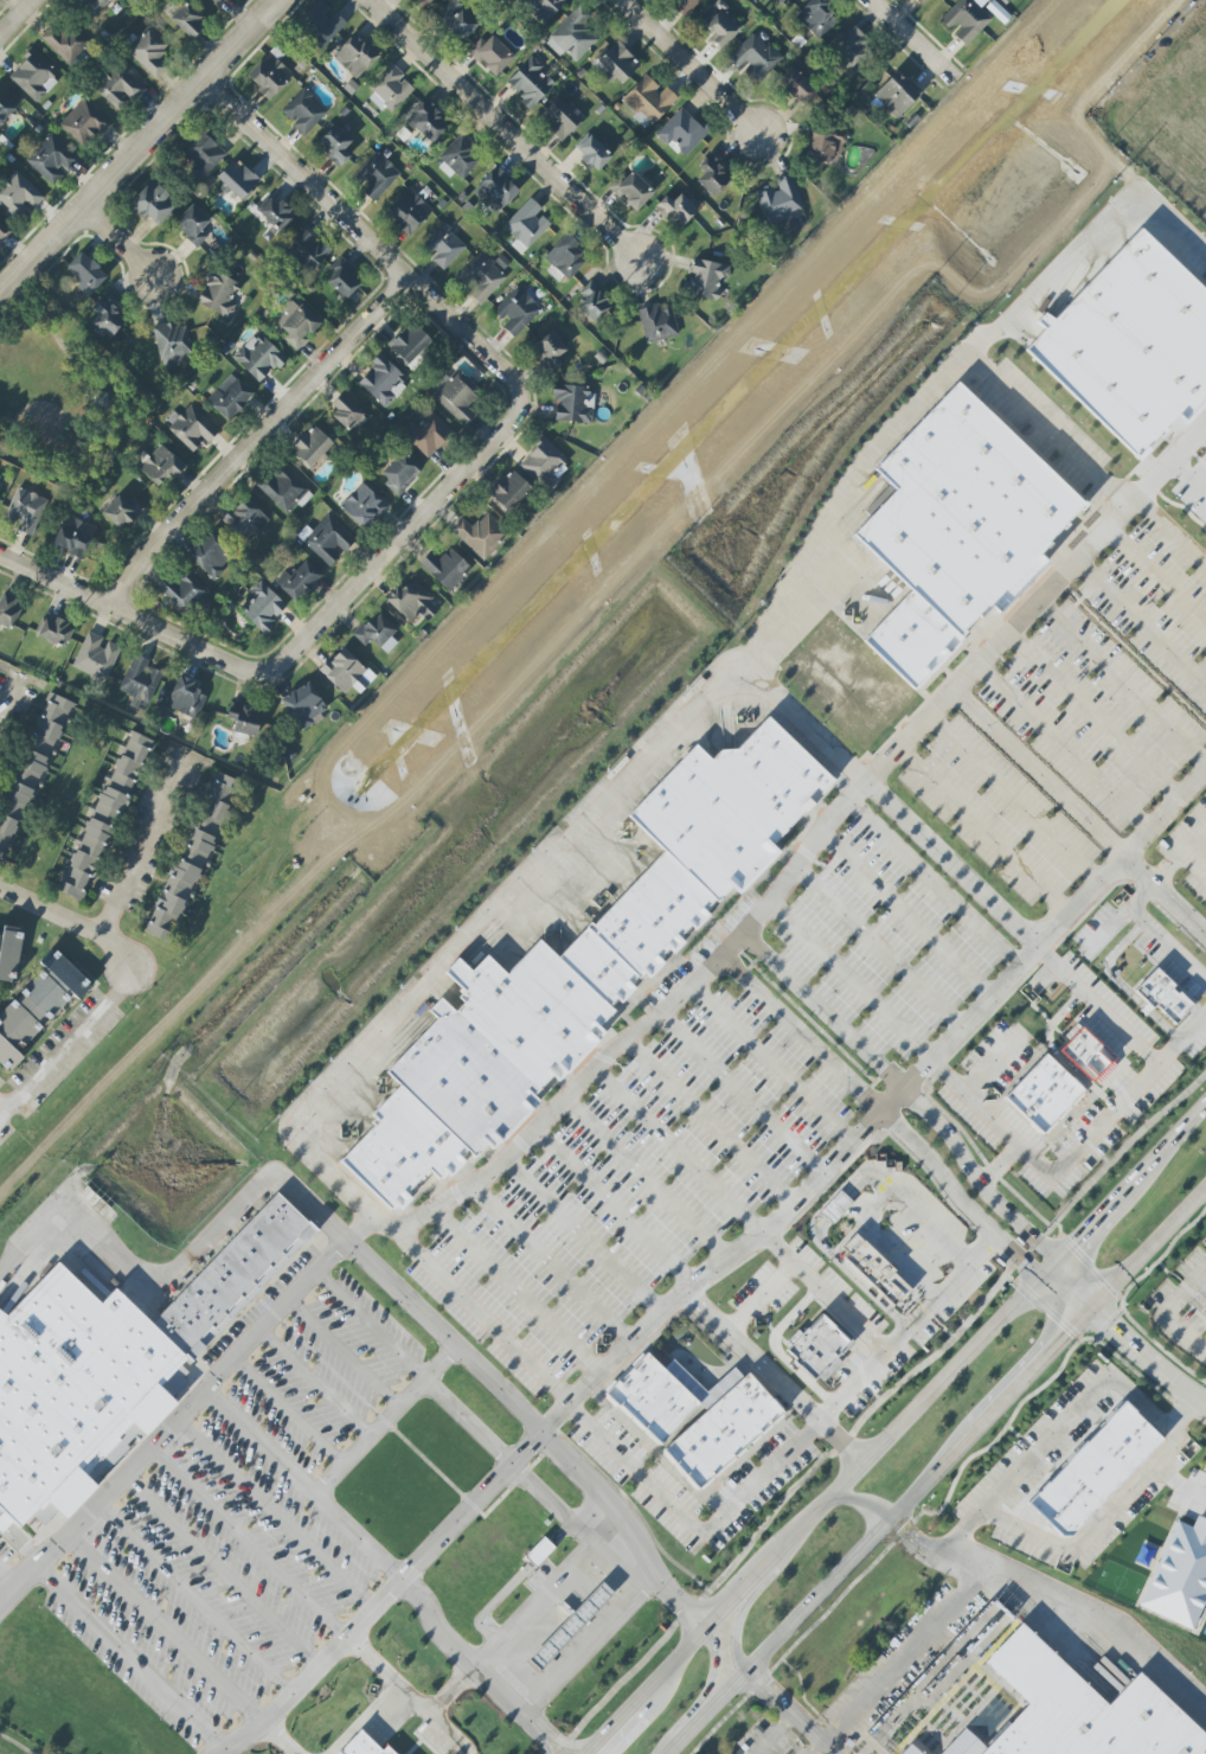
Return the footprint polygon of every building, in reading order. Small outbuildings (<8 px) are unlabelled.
[(109,0),(79,0),(78,1),(95,16),(109,0)] [(219,8),(227,0),(211,0),(219,8)] [(332,11),(322,0),(320,0),(296,21),(320,49),(347,25),(334,10),(332,11)] [(426,8),(434,0),(417,0),(426,8)] [(479,25),(456,0),(452,0),(435,16),(460,43),(479,25)] [(544,25),(567,0),(518,0),(544,25)] [(687,15),(702,0),(671,0),(687,15)] [(826,8),(830,3),(827,0),(811,0),(795,16),(819,39),(838,20),(826,8)] [(953,33),(952,33),(966,46),(992,19),(981,8),(988,0),(960,0),(941,21),(953,33)] [(170,19),(192,40),(203,29),(197,23),(202,18),(185,2),(170,19)] [(576,62),(598,39),(584,26),(593,17),(580,4),(544,42),(560,57),(565,52),(576,62)] [(710,38),(720,49),(743,29),(724,7),(704,24),(714,36),(710,38)] [(68,65),(92,42),(66,15),(42,37),(68,65)] [(126,48),(155,79),(167,68),(158,58),(169,47),(150,26),(126,48)] [(853,74),(877,51),(853,26),(829,49),(853,74)] [(355,32),(332,57),(357,79),(379,54),(355,32)] [(471,53),(495,75),(514,55),(489,33),(471,53)] [(728,59),(742,72),(744,70),(759,83),(784,56),(768,41),(765,45),(752,33),(728,59)] [(608,50),(604,47),(591,60),(620,86),(641,64),(616,41),(608,50)] [(37,103),(61,75),(32,49),(7,77),(37,103)] [(294,75),(270,52),(246,77),(270,100),(294,75)] [(530,111),(555,84),(539,70),(543,66),(531,55),(507,82),(521,96),(518,100),(530,111)] [(117,108),(128,95),(135,101),(146,88),(129,73),(130,71),(117,60),(93,88),(117,108)] [(366,93),(389,116),(414,89),(403,79),(405,76),(393,65),(366,93)] [(818,92),(792,65),(776,80),(802,107),(818,92)] [(873,96),(897,118),(920,92),(896,70),(873,96)] [(637,115),(640,111),(654,124),(678,98),(665,85),(661,89),(646,74),(621,100),(637,115)] [(281,112),(293,123),(292,124),(304,136),(328,111),(303,88),(281,112)] [(15,108),(0,94),(0,123),(1,124),(15,108)] [(81,145),(94,131),(101,137),(112,124),(84,98),(59,125),(81,145)] [(562,141),(582,121),(557,98),(538,118),(562,141)] [(430,143),(449,122),(425,100),(406,121),(430,143)] [(708,134),(683,107),(655,133),(667,147),(673,142),(685,156),(708,134)] [(351,156),(344,150),(352,141),(334,125),(315,145),(340,168),(351,156)] [(829,165),(831,156),(842,158),(847,132),(811,126),(806,161),(829,165)] [(227,154),(200,130),(180,151),(191,162),(185,169),(200,183),(227,154)] [(612,156),(587,133),(575,146),(584,155),(580,160),(596,174),(612,156)] [(77,160),(52,134),(25,159),(50,186),(77,160)] [(401,174),(377,151),(351,178),(375,201),(401,174)] [(732,178),(708,156),(699,166),(705,172),(696,181),(714,197),(732,178)] [(260,180),(235,158),(217,178),(241,201),(260,180)] [(497,214),(520,190),(495,167),(473,192),(497,214)] [(636,212),(655,192),(629,168),(610,188),(636,212)] [(16,170),(0,187),(0,201),(16,216),(29,204),(33,208),(44,197),(16,170)] [(804,211),(792,176),(774,182),(776,187),(756,194),(766,224),(804,211)] [(144,220),(149,215),(156,222),(169,209),(162,201),(169,195),(156,180),(130,205),(144,220)] [(433,210),(409,188),(386,214),(410,236),(433,210)] [(673,201),(665,195),(656,206),(681,228),(698,209),(680,193),(673,201)] [(280,232),(295,215),(280,201),(277,204),(266,194),(250,212),(270,230),(273,226),(280,232)] [(517,240),(511,245),(522,255),(550,225),(538,214),(542,209),(530,197),(503,226),(517,240)] [(201,231),(211,220),(192,204),(173,225),(198,247),(208,237),(201,231)] [(432,259),(443,270),(467,247),(444,222),(423,242),(435,256),(432,259)] [(8,231),(0,223),(0,239),(8,231)] [(312,271),(332,249),(322,239),(319,242),(304,228),(286,247),(312,271)] [(1141,230),(1205,292),(1205,402),(1185,424),(1175,416),(1165,428),(1166,430),(1160,436),(1157,435),(1147,446),(1150,449),(1140,461),(1025,350),(1045,329),(1037,321),(1046,312),(1054,319),(1141,230)] [(586,262),(580,257),(585,252),(566,234),(544,257),(568,280),(586,262)] [(64,269),(91,294),(108,275),(81,251),(64,269)] [(507,277),(480,251),(454,279),(481,304),(507,277)] [(333,275),(327,280),(344,300),(360,286),(347,272),(352,268),(342,257),(328,269),(333,275)] [(726,283),(730,266),(694,258),(685,293),(716,300),(721,281),(726,283)] [(235,305),(232,304),(240,281),(207,270),(201,287),(202,287),(196,305),(231,317),(235,305)] [(596,321),(602,311),(605,313),(610,305),(603,301),(608,292),(588,280),(580,295),(585,297),(578,310),(596,321)] [(504,322),(502,325),(513,336),(541,309),(518,285),(492,310),(504,322)] [(321,324),(291,296),(271,318),(289,335),(284,339),(297,351),(321,324)] [(99,313),(92,324),(112,338),(127,315),(100,297),(93,309),(99,313)] [(673,308),(660,310),(659,305),(639,308),(645,343),(678,337),(673,308)] [(187,326),(175,328),(174,322),(153,326),(162,370),(194,363),(187,326)] [(388,347),(409,367),(433,342),(411,322),(388,347)] [(557,357),(566,351),(553,331),(531,345),(548,371),(560,363),(557,357)] [(287,359),(256,332),(232,359),(259,382),(272,368),(277,371),(287,359)] [(357,381),(385,408),(410,381),(381,355),(357,381)] [(476,415),(466,406),(480,391),(457,369),(449,376),(447,374),(429,394),(464,427),(476,415)] [(206,400),(228,421),(254,394),(232,373),(206,400)] [(862,641),(913,690),(962,638),(992,606),(999,613),(1045,563),(1038,556),(1085,505),(956,384),(878,467),(899,486),(853,536),(911,590),(862,641)] [(557,399),(556,422),(592,423),(593,386),(553,385),(552,399),(557,399)] [(366,414),(341,397),(328,415),(353,432),(366,414)] [(219,431),(191,404),(180,416),(174,411),(163,422),(194,452),(204,442),(207,444),(219,431)] [(428,459),(453,432),(430,410),(416,426),(412,422),(401,434),(428,459)] [(290,448),(309,468),(334,445),(315,425),(290,448)] [(519,463),(547,489),(571,462),(543,436),(519,463)] [(184,465),(161,444),(139,468),(161,489),(184,465)] [(378,476),(399,495),(423,469),(402,450),(378,476)] [(313,495),(284,466),(271,479),(267,474),(256,485),(286,514),(297,504),(301,508),(313,495)] [(489,494),(510,513),(533,488),(511,469),(489,494)] [(363,528),(386,504),(362,483),(340,507),(363,528)] [(5,518),(20,524),(17,530),(34,536),(48,499),(17,487),(5,518)] [(121,531),(144,507),(134,498),(128,504),(119,495),(102,513),(121,531)] [(248,543),(270,518),(245,497),(223,521),(248,543)] [(451,530),(483,561),(509,534),(486,512),(472,527),(462,518),(451,530)] [(312,531),(306,526),(297,535),(329,567),(342,555),(355,541),(328,514),(312,531)] [(53,547),(85,558),(96,526),(65,515),(53,547)] [(189,556),(215,579),(237,553),(211,530),(189,556)] [(439,560),(431,552),(420,564),(449,592),(472,568),(450,548),(439,560)] [(321,575),(305,560),(279,587),(296,602),(321,575)] [(187,617),(210,593),(183,567),(160,591),(187,617)] [(428,621),(437,611),(429,604),(434,598),(413,579),(402,591),(396,586),(384,600),(412,625),(421,615),(428,621)] [(241,612),(265,635),(276,624),(271,620),(286,605),(260,580),(250,590),(256,596),(241,612)] [(12,630),(24,603),(3,593),(0,600),(0,625),(12,630)] [(401,633),(375,611),(354,636),(365,646),(370,640),(385,652),(401,633)] [(67,647),(73,625),(55,619),(55,621),(41,617),(35,637),(67,647)] [(106,682),(121,647),(104,640),(105,639),(88,631),(72,667),(106,682)] [(344,695),(352,687),(359,694),(375,677),(343,646),(319,671),(344,695)] [(149,702),(164,669),(134,655),(119,688),(149,702)] [(206,694),(192,690),(195,681),(177,675),(167,708),(198,718),(206,694)] [(280,702),(303,731),(330,710),(307,681),(280,702)] [(28,749),(51,758),(54,750),(53,750),(73,702),(50,693),(28,749)] [(260,708),(228,706),(227,719),(234,720),(233,733),(258,735),(260,708)] [(329,1153),(386,1214),(821,796),(759,719),(685,757),(607,819),(654,849),(559,941),(521,945),(376,1073),(329,1153)] [(152,740),(130,731),(112,776),(107,774),(58,892),(86,903),(152,740)] [(5,863),(49,758),(25,749),(0,808),(0,861),(5,863)] [(238,781),(218,772),(195,828),(191,826),(165,890),(162,889),(145,932),(172,943),(238,781)] [(16,983),(23,930),(3,927),(2,931),(0,931),(0,981),(16,983)] [(10,1072),(24,1057),(19,1052),(73,995),(78,999),(92,984),(56,950),(42,964),(45,968),(0,1015),(0,1063),(10,1072)] [(1167,974),(1202,1006),(1183,1026),(1148,994),(1167,974)] [(1059,1050),(1092,1082),(1115,1058),(1082,1026),(1059,1050)] [(1047,1055),(1006,1097),(1044,1134),(1085,1092),(1047,1055)] [(834,1224),(853,1202),(840,1191),(821,1212),(834,1224)] [(148,1320),(267,1192),(313,1235),(194,1363),(148,1320)] [(853,1240),(834,1259),(891,1317),(906,1298),(853,1240)] [(26,1539),(194,1363),(148,1320),(68,1243),(0,1314),(0,1515),(26,1539)] [(820,1320),(777,1362),(809,1388),(849,1351),(820,1320)] [(642,1349),(594,1393),(689,1500),(781,1419),(739,1371),(697,1409),(642,1349)] [(1137,1408),(1166,1445),(1079,1543),(1043,1502),(1136,1408),(1137,1408)] [(1198,1516),(1205,1520),(1205,1598),(1192,1630),(1140,1605),(1178,1521),(1192,1528),(1198,1516)] [(544,1538),(525,1558),(535,1568),(554,1549),(544,1538)] [(519,1656),(540,1675),(615,1592),(594,1573),(519,1656)] [(1198,1753),(1205,1744),(1205,1736),(1137,1671),(1106,1704),(1020,1622),(983,1660),(1028,1702),(981,1753),(1199,1753),(1198,1753)] [(342,1753),(394,1753),(385,1745),(380,1750),(360,1730),(340,1752),(342,1753)] [(910,1743),(921,1753),(900,1753),(910,1743)]
